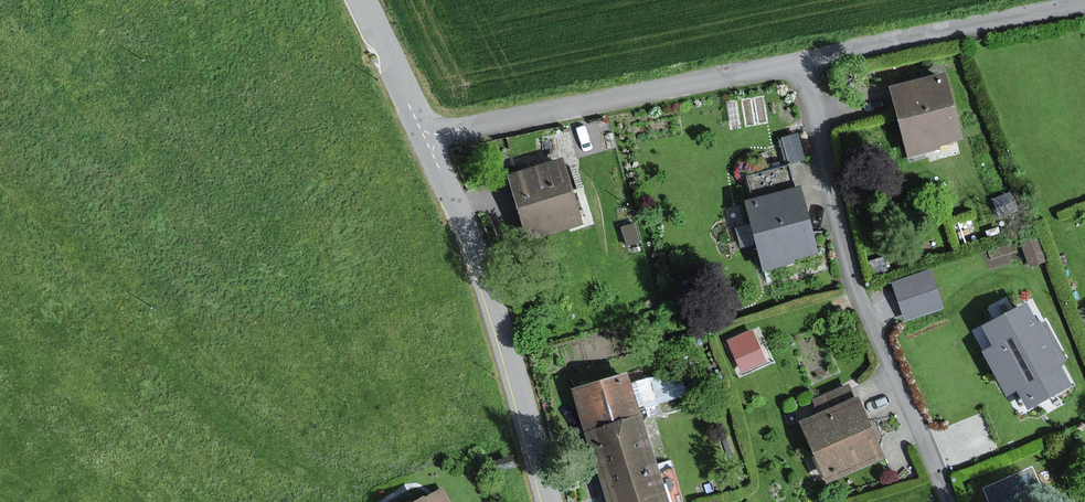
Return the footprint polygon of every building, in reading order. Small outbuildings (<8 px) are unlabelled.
[(942,75),(895,89),(914,151),(961,137),(942,75)] [(560,162),(512,175),(530,237),(578,224),(560,162)] [(798,188),(746,203),(764,267),(816,253),(798,188)] [(930,271),(895,284),(906,317),(942,305),(930,271)] [(1024,301),(983,322),(996,348),(986,353),(1007,395),(1019,389),(1030,411),(1068,391),(1054,366),(1064,361),(1045,325),(1039,328),(1024,301)] [(765,361),(752,332),(729,343),(742,371),(765,361)] [(574,390),(605,501),(665,501),(654,461),(641,415),(635,417),(624,377),(574,390)] [(883,458),(859,401),(805,424),(828,481),(883,458)] [(980,483),(989,501),(1015,501),(1039,491),(1026,462),(980,483)] [(440,490),(417,501),(446,501),(440,490)]
